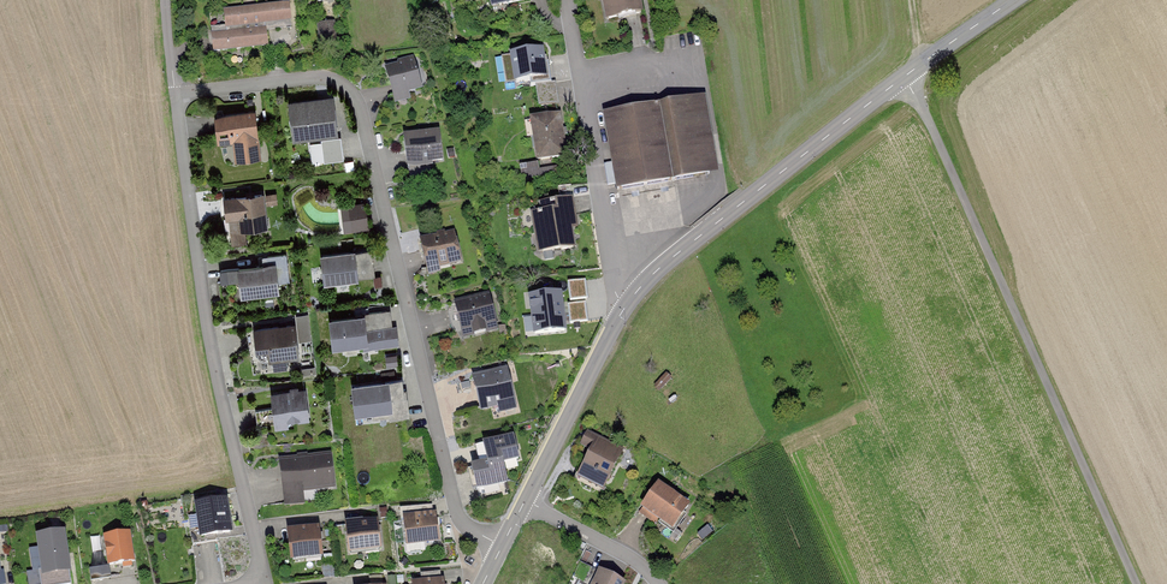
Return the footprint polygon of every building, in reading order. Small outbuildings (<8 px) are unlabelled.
[(606,20),(644,12),(642,0),(602,0),(606,20)] [(289,2),(209,11),(214,54),(267,48),(265,25),(291,22),(289,2)] [(334,21),(314,24),(318,51),(338,48),(334,21)] [(544,48),(511,53),(516,82),(531,79),(532,83),(549,81),(544,48)] [(414,60),(384,68),(394,106),(411,102),(410,96),(423,92),(414,60)] [(652,105),(603,114),(617,190),(665,182),(719,172),(706,96),(652,105)] [(333,97),(288,103),(293,141),(338,135),(333,97)] [(255,109),(214,114),(218,146),(233,144),(236,163),(261,160),(255,109)] [(562,112),(530,117),(538,163),(570,158),(562,112)] [(440,131),(405,135),(409,170),(431,168),(431,164),(444,163),(440,131)] [(343,161),(340,138),(321,140),(321,143),(309,145),(312,165),(343,161)] [(261,191),(222,196),(229,247),(247,245),(246,232),(270,228),(267,209),(276,207),(275,195),(262,197),(261,191)] [(540,210),(530,212),(538,256),(577,249),(573,228),(578,227),(573,198),(539,204),(540,210)] [(366,203),(347,206),(351,231),(370,229),(366,203)] [(454,234),(421,241),(429,279),(441,277),(440,269),(461,265),(454,234)] [(356,249),(320,253),(323,283),(360,279),(356,249)] [(280,294),(274,262),(227,270),(229,284),(239,282),(242,301),(280,294)] [(570,300),(589,299),(588,279),(569,280),(570,300)] [(565,289),(531,292),(533,315),(525,316),(526,333),(568,330),(565,289)] [(489,293),(454,301),(463,338),(497,331),(489,293)] [(588,301),(571,302),(571,321),(589,320),(588,301)] [(394,307),(328,317),(333,349),(364,345),(365,351),(399,346),(394,307)] [(295,322),(252,327),(256,352),(268,351),(271,375),(287,373),(285,359),(299,357),(295,322)] [(505,367),(469,375),(476,411),(513,404),(505,367)] [(398,378),(348,385),(351,409),(382,405),(384,416),(403,413),(398,378)] [(307,387),(269,392),(275,431),(292,429),(291,425),(311,422),(307,387)] [(626,450),(586,430),(578,447),(588,452),(578,472),(593,479),(595,475),(610,483),(626,450)] [(512,435),(479,442),(484,466),(517,459),(512,435)] [(331,452),(278,458),(284,508),(304,506),(303,492),(336,489),(331,452)] [(499,464),(466,471),(470,492),(504,485),(499,464)] [(691,505),(659,484),(637,515),(651,525),(656,517),(674,529),(691,505)] [(228,533),(223,497),(190,501),(195,538),(228,533)] [(437,511),(403,516),(407,548),(442,543),(437,511)] [(379,518),(345,522),(349,554),(383,550),(379,518)] [(319,525),(286,528),(289,560),(322,557),(319,525)] [(74,570),(68,528),(39,532),(45,574),(74,570)] [(137,561),(132,530),(106,533),(110,565),(137,561)] [(92,578),(112,577),(111,565),(91,566),(92,578)] [(597,566),(588,583),(624,583),(625,580),(597,566)]
